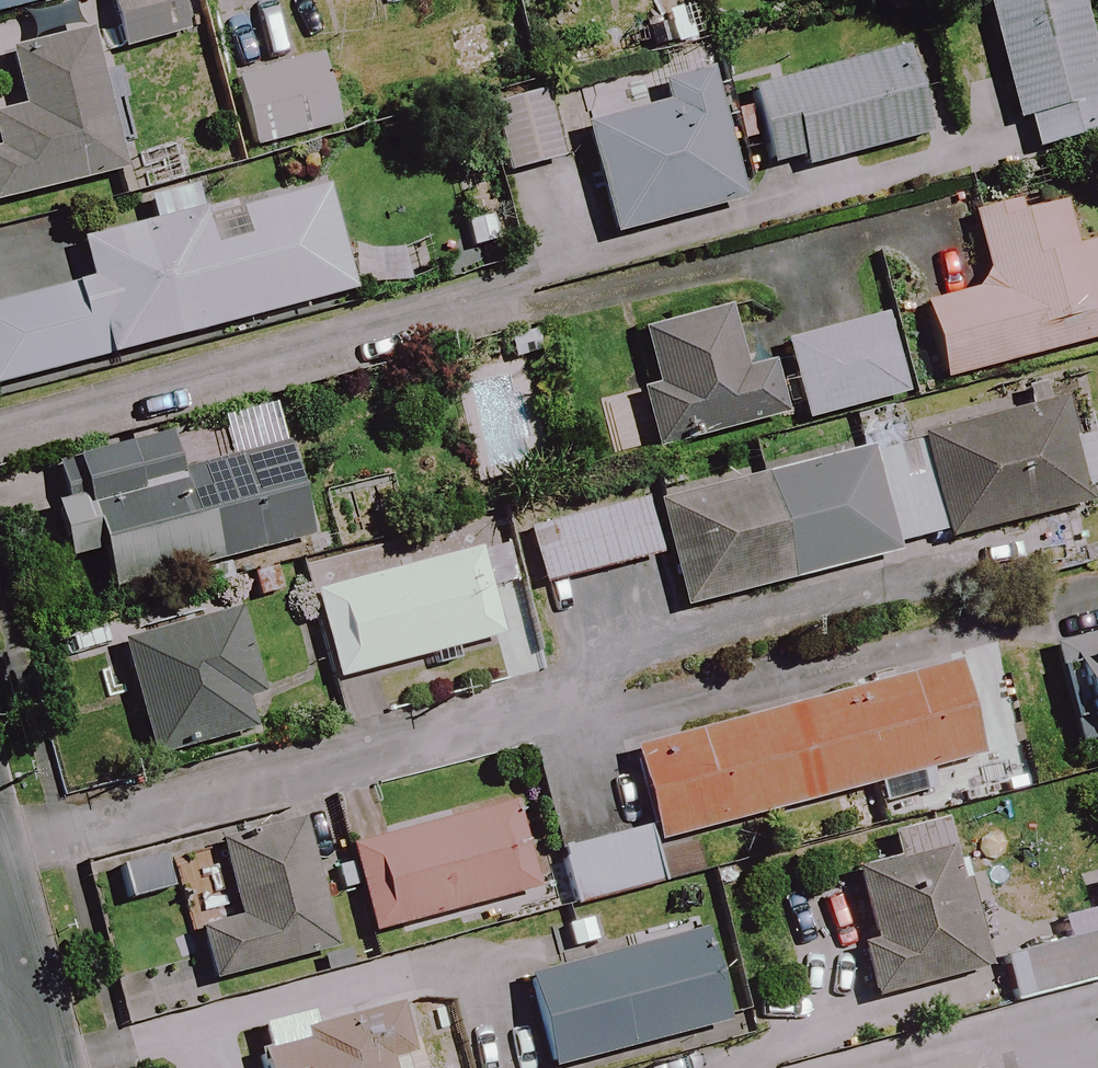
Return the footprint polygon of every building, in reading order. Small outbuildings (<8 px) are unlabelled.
[(52,6),(50,0),(0,0),(0,20),(52,6)] [(105,1),(121,55),(183,37),(173,0),(110,0),(105,1)] [(1015,126),(1026,123),(1033,153),(1097,138),(1097,94),(1075,0),(985,0),(1015,126)] [(7,50),(19,110),(0,113),(0,201),(121,177),(92,33),(7,50)] [(768,173),(792,166),(796,178),(929,140),(916,96),(902,48),(745,93),(768,173)] [(318,62),(234,84),(252,155),(336,133),(318,62)] [(654,83),(661,113),(583,131),(608,239),(740,209),(728,158),(708,71),(654,83)] [(536,98),(487,111),(505,180),(554,168),(536,98)] [(194,205),(191,192),(144,204),(149,225),(78,244),(89,285),(0,308),(0,389),(351,297),(342,262),(318,173),(194,205)] [(982,282),(914,301),(936,384),(1097,341),(1097,269),(1094,252),(1078,256),(1062,200),(1016,212),(1013,202),(964,215),(982,282)] [(640,335),(655,391),(636,396),(651,453),(785,419),(770,361),(741,368),(727,313),(640,335)] [(906,396),(884,318),(782,347),(804,425),(906,396)] [(1097,490),(1097,419),(1097,417),(1070,424),(1065,406),(914,445),(655,511),(681,612),(940,546),(1091,507),(1087,492),(1097,490)] [(310,543),(280,426),(194,448),(170,455),(166,441),(71,465),(80,502),(52,509),(66,565),(99,556),(109,594),(310,543)] [(659,560),(648,509),(647,503),(525,532),(539,589),(659,560)] [(480,552),(308,598),(332,686),(503,639),(480,552)] [(254,737),(244,697),(259,694),(239,616),(201,626),(119,646),(148,763),(254,737)] [(1080,725),(1089,756),(1097,754),(1097,640),(1071,648),(1013,666),(1035,738),(1080,725)] [(976,760),(950,665),(630,753),(656,847),(872,788),(878,809),(932,794),(926,774),(976,760)] [(515,803),(347,851),(371,938),(540,890),(515,803)] [(328,957),(299,822),(219,840),(238,923),(198,932),(209,983),(328,957)] [(871,947),(856,951),(868,1004),(986,976),(967,900),(950,828),(886,843),(892,865),(853,874),(871,947)] [(644,832),(560,854),(574,911),(659,889),(644,832)] [(1097,982),(1097,910),(1059,921),(1064,939),(1000,956),(1013,1005),(1097,982)] [(524,986),(547,1067),(574,1067),(728,1025),(703,936),(524,986)] [(398,1004),(306,1028),(310,1044),(259,1057),(262,1067),(415,1067),(398,1004)] [(1003,1054),(952,1067),(1007,1067),(1003,1054)]
